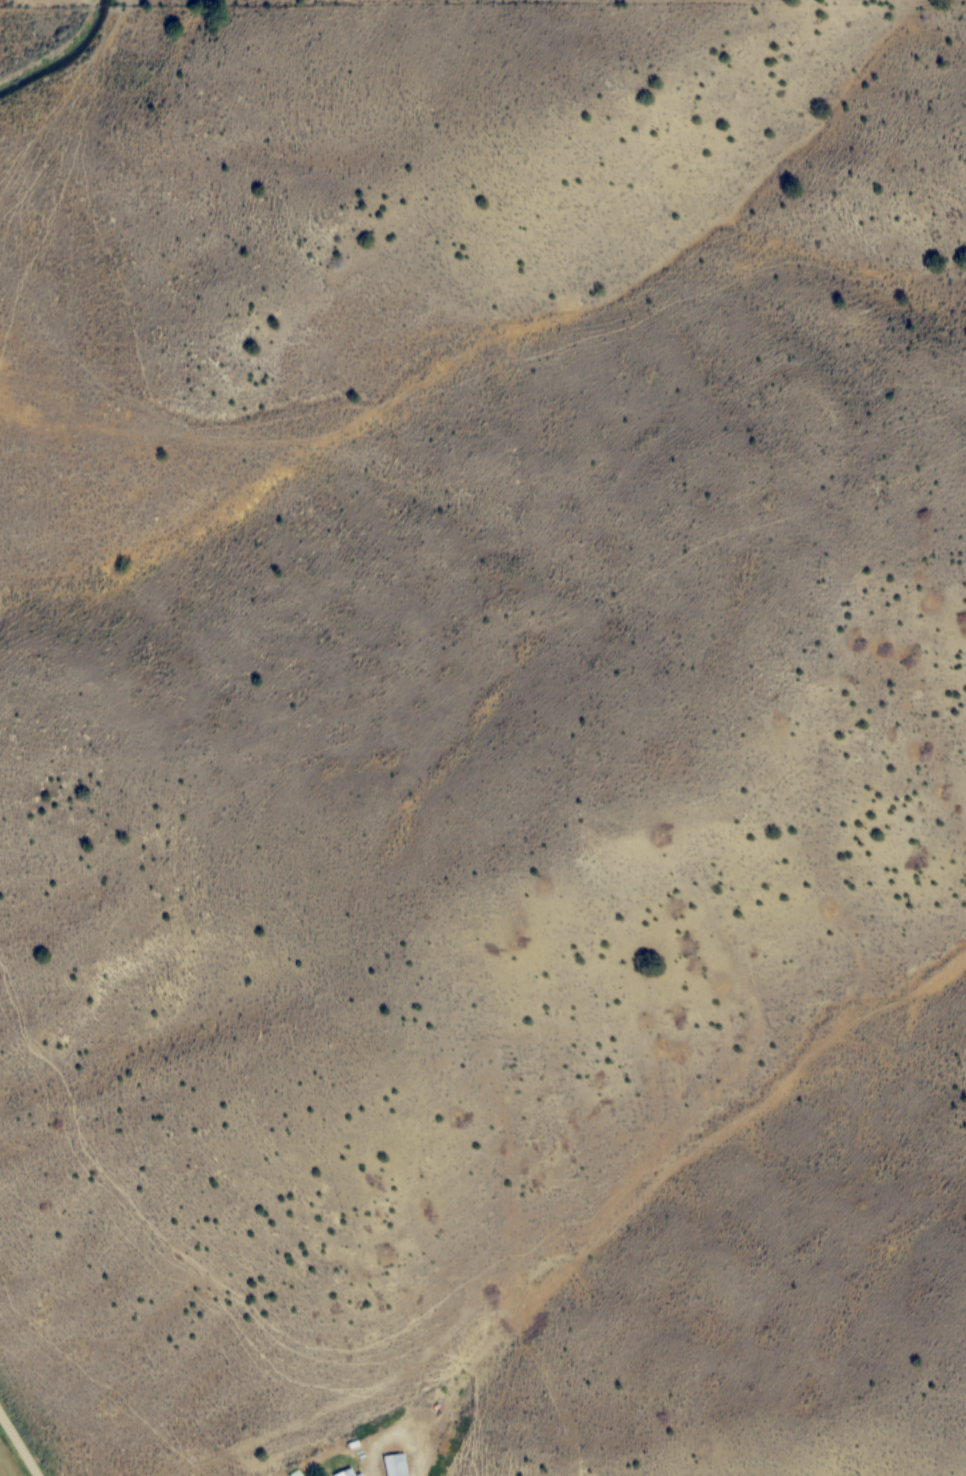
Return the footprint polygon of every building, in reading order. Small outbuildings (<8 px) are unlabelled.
[(384,1457),(388,1475),(410,1475),(411,1475),(406,1452),(384,1457)] [(361,1471),(354,1474),(351,1467),(329,1475),(330,1475),(363,1475),(361,1471)]
